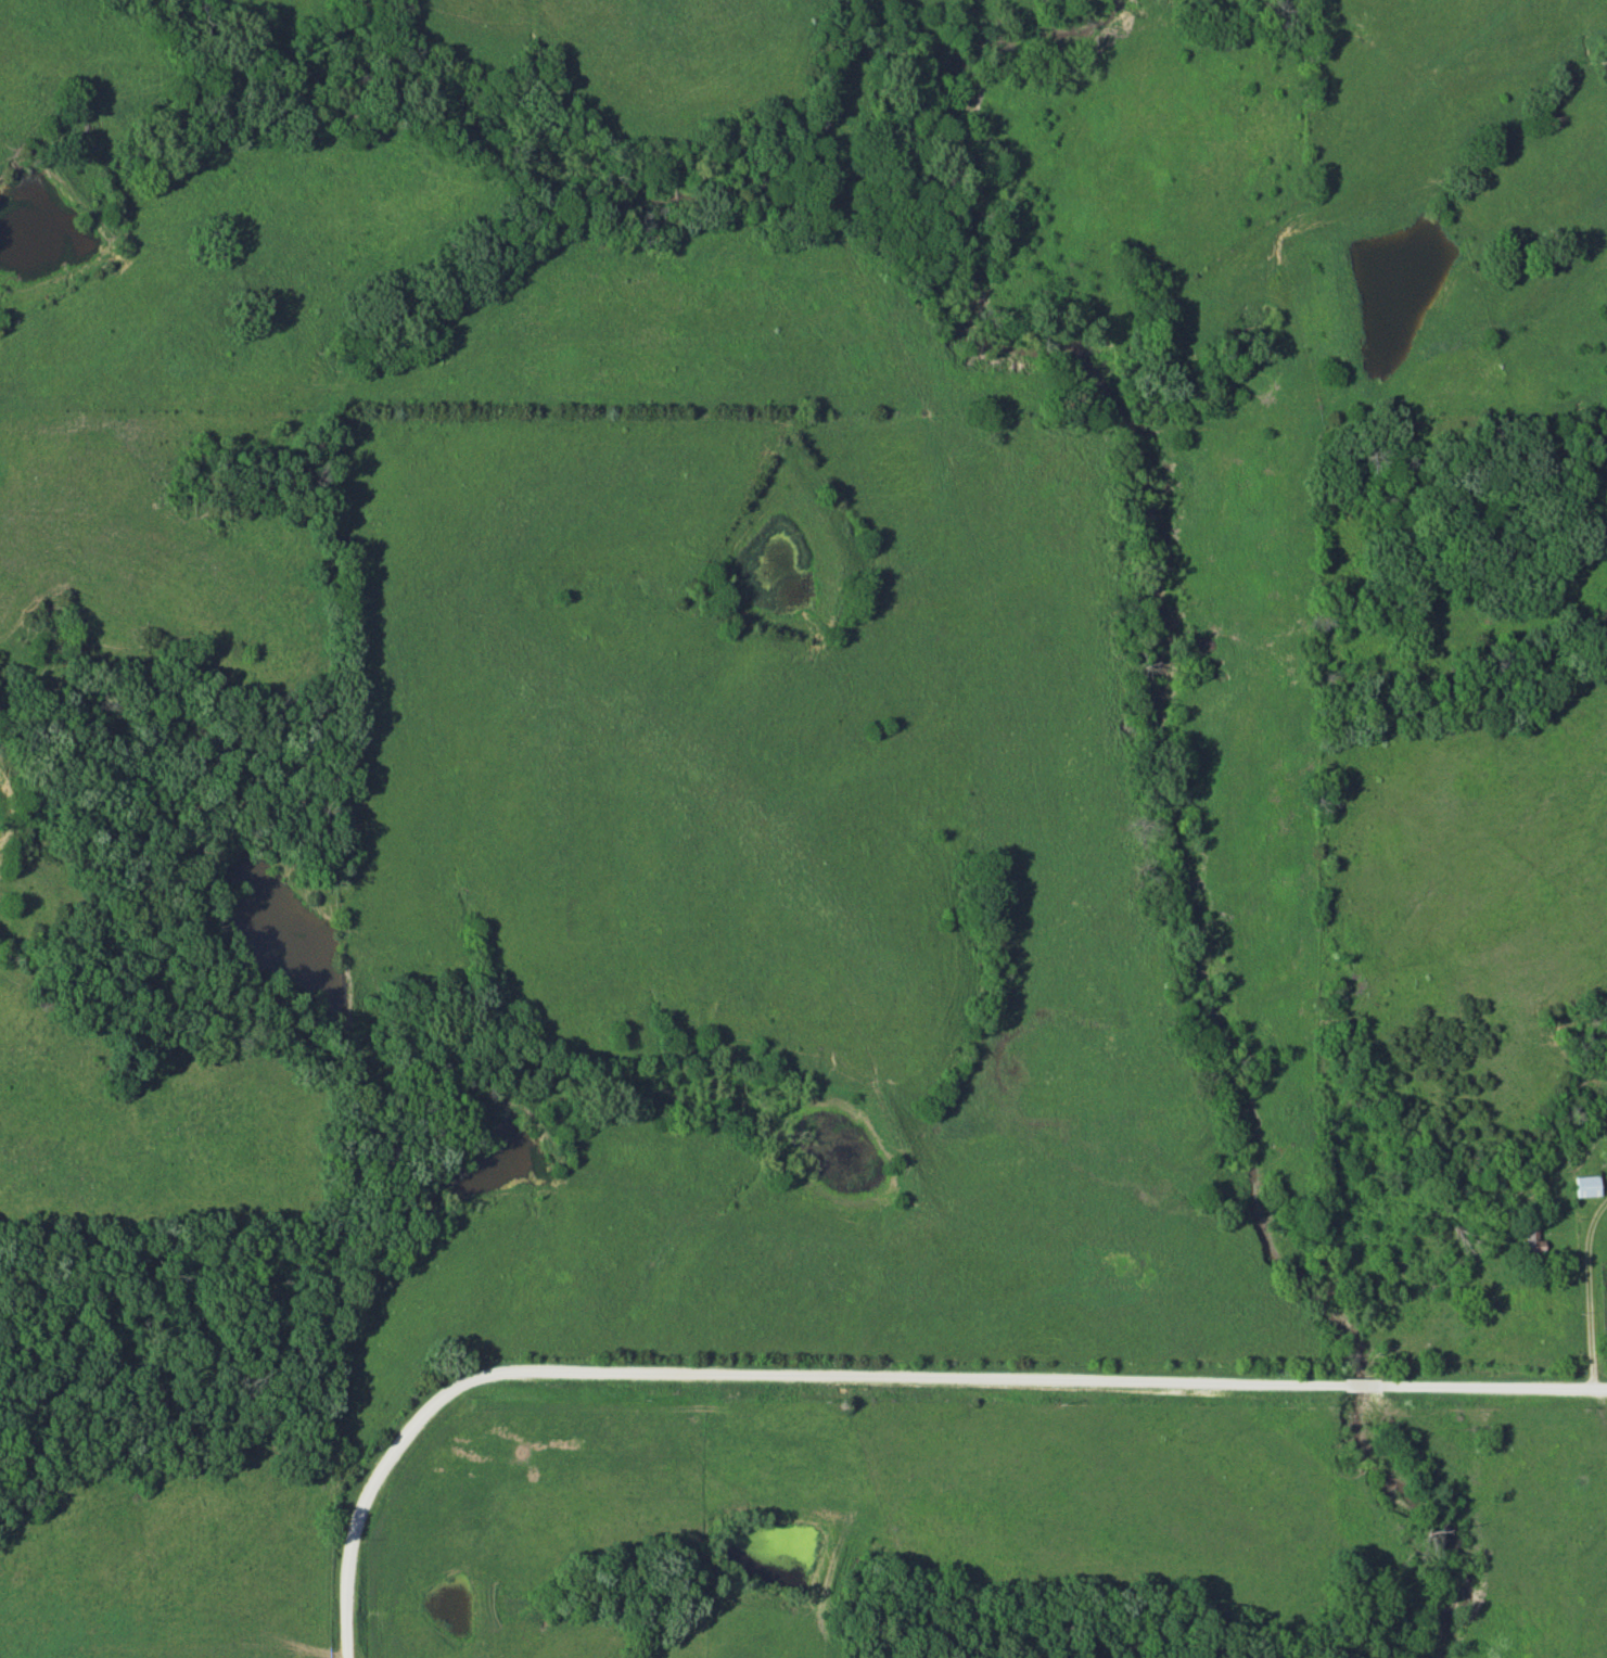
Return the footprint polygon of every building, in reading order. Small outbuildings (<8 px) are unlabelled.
[(1602,1195),(1601,1174),(1576,1176),(1577,1197),(1602,1195)]
